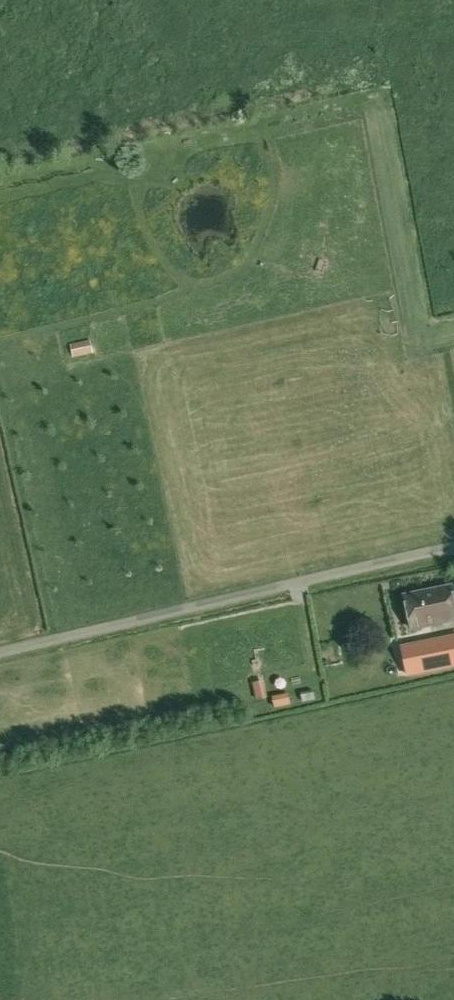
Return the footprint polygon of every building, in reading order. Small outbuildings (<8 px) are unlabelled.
[(450,587),(405,596),(412,628),(453,619),(453,604),(450,587)] [(453,667),(453,636),(434,640),(440,670),(453,667)] [(267,697),(264,681),(252,683),(256,699),(267,697)] [(290,706),(288,694),(271,698),(273,709),(290,706)]
